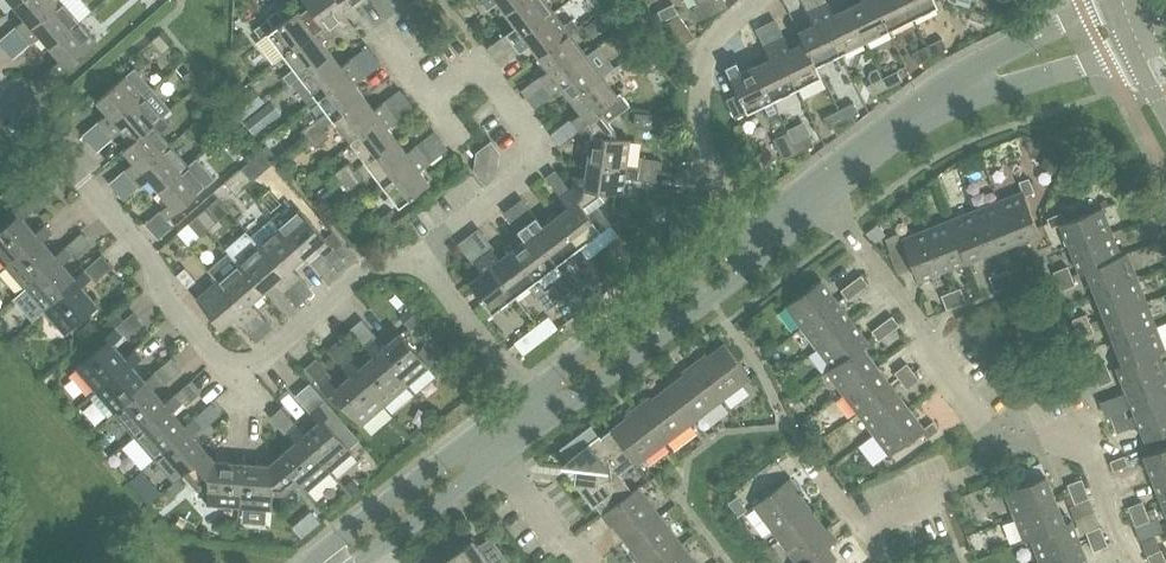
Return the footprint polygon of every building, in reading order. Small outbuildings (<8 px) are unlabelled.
[(63,2),(61,0),(21,0),(14,5),(25,18),(16,25),(25,35),(63,2)] [(284,54),(325,24),(306,0),(305,0),(317,17),(309,23),(299,9),(275,27),(269,19),(255,29),(261,37),(268,33),(284,54)] [(336,21),(348,12),(355,21),(364,14),(353,0),(321,0),(336,21)] [(364,14),(357,5),(364,0),(353,0),(364,14)] [(524,0),(481,0),(488,9),(498,2),(506,13),(524,0)] [(545,0),(524,0),(506,13),(516,27),(507,34),(513,41),(553,11),(545,0)] [(605,0),(590,0),(599,12),(609,5),(605,0)] [(890,29),(875,0),(861,0),(848,6),(866,41),(890,29)] [(914,17),(906,0),(875,0),(890,29),(914,17)] [(914,17),(938,5),(936,0),(906,0),(914,17)] [(81,24),(63,2),(25,35),(31,43),(40,35),(52,49),(81,24)] [(841,53),(866,41),(848,6),(834,13),(829,3),(819,8),(841,53)] [(663,21),(678,14),(673,4),(658,11),(663,21)] [(619,19),(609,5),(599,12),(609,26),(619,19)] [(799,31),(804,41),(817,65),(841,53),(819,8),(809,13),(814,23),(799,31)] [(564,25),(553,11),(513,41),(521,52),(530,45),(539,57),(570,34),(579,27),(573,18),(564,25)] [(695,36),(678,14),(668,21),(685,44),(695,36)] [(81,24),(52,49),(61,59),(52,67),(60,76),(98,43),(81,24)] [(301,77),(332,53),(323,41),(332,34),(325,24),(284,54),(301,77)] [(160,33),(152,41),(163,54),(171,46),(160,33)] [(540,77),(547,86),(587,56),(570,34),(539,57),(549,70),(540,77)] [(641,48),(631,34),(621,42),(631,55),(641,48)] [(822,75),(817,65),(804,41),(791,48),(786,37),(776,42),(798,87),(822,75)] [(942,37),(927,45),(932,55),(947,48),(942,37)] [(773,100),(798,87),(776,42),(766,48),(771,58),(756,65),(773,100)] [(917,63),(932,55),(927,45),(912,52),(917,63)] [(651,61),(641,48),(631,55),(642,68),(651,61)] [(301,77),(317,97),(357,66),(351,59),(342,66),(332,53),(301,77)] [(603,77),(587,56),(547,86),(553,95),(563,88),(572,101),(603,77)] [(772,100),(773,100),(756,65),(742,72),(737,62),(726,67),(739,92),(737,93),(727,98),(737,118),(746,113),(762,105),(767,116),(777,111),(772,100)] [(333,119),(364,96),(356,84),(365,77),(357,66),(317,97),(333,119)] [(99,120),(106,129),(144,96),(154,88),(136,67),(97,100),(108,113),(99,120)] [(183,77),(194,90),(203,82),(192,69),(183,77)] [(888,88),(903,81),(898,70),(883,78),(888,88)] [(615,93),(603,77),(572,101),(582,113),(572,120),(581,132),(602,113),(609,122),(631,105),(619,90),(615,93)] [(888,88),(883,78),(868,85),(873,95),(888,88)] [(203,82),(194,90),(205,103),(214,95),(203,82)] [(261,107),(249,91),(232,104),(245,120),(261,107)] [(163,117),(144,96),(106,129),(113,137),(123,130),(133,142),(163,117)] [(333,119),(350,140),(389,109),(384,102),(374,109),(364,96),(333,119)] [(844,120),(859,113),(854,102),(839,110),(844,120)] [(350,140),(366,163),(397,139),(388,127),(397,120),(389,109),(350,140)] [(229,130),(237,123),(227,110),(218,118),(229,130)] [(844,120),(839,110),(824,117),(829,128),(844,120)] [(246,122),(257,135),(268,125),(257,113),(246,122)] [(589,162),(627,167),(631,140),(616,138),(617,133),(609,122),(602,113),(581,132),(579,145),(591,147),(589,162)] [(171,127),(163,117),(133,142),(124,149),(134,161),(125,169),(133,178),(171,145),(162,135),(171,127)] [(302,130),(309,139),(323,128),(316,119),(302,130)] [(237,123),(229,130),(240,143),(248,136),(237,123)] [(323,128),(309,139),(316,148),(329,137),(323,128)] [(772,138),(779,150),(784,161),(799,153),(793,141),(792,141),(786,131),(772,138)] [(793,141),(799,153),(814,146),(809,135),(808,136),(807,134),(793,141)] [(408,152),(397,139),(366,163),(382,184),(423,154),(417,145),(408,152)] [(171,145),(133,178),(140,186),(149,179),(159,191),(188,165),(171,145)] [(423,154),(382,184),(400,206),(430,183),(421,170),(430,163),(423,154)] [(198,157),(188,165),(159,191),(169,202),(161,210),(168,219),(216,178),(198,157)] [(643,158),(641,169),(658,171),(660,160),(643,158)] [(573,189),(571,191),(588,213),(598,205),(608,198),(609,193),(624,195),(626,171),(627,167),(589,162),(587,177),(575,176),(573,189)] [(335,173),(342,182),(355,171),(349,163),(335,173)] [(233,175),(245,188),(253,181),(242,168),(233,175)] [(641,169),(640,180),(657,182),(658,171),(641,169)] [(355,171),(342,182),(348,190),(362,180),(355,171)] [(245,188),(233,175),(225,182),(236,195),(245,188)] [(1002,199),(1018,241),(1040,232),(1025,195),(1034,192),(1029,178),(1019,181),(1023,191),(1002,199)] [(557,217),(580,247),(587,257),(619,232),(598,205),(588,213),(571,191),(562,198),(569,207),(557,217)] [(1018,241),(1002,199),(975,210),(991,251),(1018,241)] [(36,232),(24,218),(33,210),(26,202),(16,210),(19,214),(0,231),(0,258),(6,265),(39,236),(36,232)] [(1070,246),(1111,229),(1102,207),(1065,222),(1062,212),(1047,218),(1050,225),(1051,224),(1052,227),(1061,223),(1070,246)] [(206,209),(198,216),(209,229),(217,222),(206,209)] [(281,212),(271,221),(303,258),(316,246),(324,255),(333,247),(300,210),(288,220),(281,212)] [(991,251),(975,210),(950,220),(966,261),(991,251)] [(380,233),(394,223),(387,214),(374,224),(380,233)] [(200,236),(209,229),(198,216),(189,223),(200,236)] [(558,263),(580,247),(557,217),(544,226),(537,217),(528,223),(558,263)] [(966,261),(950,220),(926,229),(942,270),(966,261)] [(303,258),(271,221),(251,238),(291,284),(300,276),(293,267),(303,258)] [(536,280),(558,263),(528,223),(519,230),(526,240),(513,250),(536,280)] [(59,259),(56,255),(43,241),(53,232),(45,224),(36,232),(39,236),(6,265),(26,288),(59,259)] [(942,270),(926,229),(902,238),(918,280),(942,270)] [(1080,271),(1128,252),(1121,254),(1111,229),(1070,246),(1080,271)] [(291,284),(251,238),(245,231),(225,249),(228,252),(263,293),(276,282),(283,291),(291,284)] [(59,259),(26,288),(45,310),(79,281),(75,277),(63,263),(72,255),(65,247),(56,255),(59,259)] [(547,311),(555,306),(545,292),(536,280),(513,250),(501,259),(494,249),(484,256),(515,296),(528,286),(537,298),(547,311)] [(208,269),(218,281),(251,319),(260,311),(252,303),(263,293),(228,252),(208,269)] [(597,252),(589,259),(599,272),(608,265),(597,252)] [(1087,271),(1095,291),(1137,275),(1128,252),(1080,271),(1080,273),(1087,271)] [(515,296),(484,256),(476,263),(483,272),(470,282),(493,313),(515,296)] [(599,272),(589,259),(580,265),(590,279),(599,272)] [(1058,281),(1072,275),(1069,266),(1054,271),(1058,281)] [(177,275),(188,288),(197,281),(185,268),(177,275)] [(1005,286),(1014,283),(1008,268),(999,272),(1005,286)] [(79,281),(45,310),(65,334),(99,305),(82,286),(92,278),(85,269),(75,277),(79,281)] [(1005,286),(999,272),(990,276),(995,290),(1005,286)] [(861,274),(851,282),(858,291),(868,284),(861,274)] [(1076,285),(1072,275),(1058,281),(1062,290),(1076,285)] [(1105,316),(1146,300),(1137,275),(1095,291),(1105,316)] [(785,305),(801,326),(837,299),(821,278),(785,305)] [(251,319),(218,281),(198,299),(223,328),(235,317),(242,326),(251,319)] [(858,291),(851,282),(841,290),(848,299),(858,291)] [(554,285),(545,292),(555,306),(565,298),(554,285)] [(957,305),(966,301),(961,287),(952,291),(957,305)] [(957,305),(952,291),(942,294),(948,309),(957,305)] [(852,320),(837,299),(801,326),(817,347),(852,320)] [(1146,300),(1105,316),(1114,339),(1155,323),(1146,300)] [(1077,328),(1091,323),(1087,314),(1073,319),(1077,328)] [(882,323),(889,332),(899,324),(892,315),(882,323)] [(827,371),(868,340),(852,320),(817,347),(832,366),(826,371),(827,371)] [(889,332),(882,323),(872,330),(879,339),(889,332)] [(1091,323),(1077,328),(1080,338),(1094,332),(1091,323)] [(1118,369),(1159,353),(1159,352),(1165,350),(1155,323),(1114,339),(1124,364),(1117,366),(1118,369)] [(515,343),(524,355),(547,338),(538,326),(515,343)] [(130,362),(127,358),(114,344),(123,336),(116,327),(106,336),(109,340),(76,368),(96,391),(130,362)] [(367,347),(374,356),(379,352),(408,386),(430,366),(402,332),(383,349),(375,340),(367,347)] [(827,371),(843,392),(878,365),(864,346),(869,342),(868,340),(827,371)] [(695,363),(723,399),(751,378),(725,343),(708,356),(707,354),(695,363)] [(136,350),(127,358),(130,362),(96,391),(98,393),(92,398),(108,416),(114,411),(116,414),(150,385),(146,381),(134,366),(143,358),(136,350)] [(344,366),(351,375),(356,372),(385,405),(408,386),(379,352),(374,356),(360,368),(352,359),(344,366)] [(1165,375),(1165,370),(1159,353),(1118,369),(1127,390),(1165,375)] [(1092,367),(1095,376),(1109,370),(1106,361),(1092,367)] [(895,372),(901,380),(913,371),(907,362),(895,372)] [(667,387),(693,421),(723,399),(695,363),(683,371),(684,374),(667,387)] [(894,385),(878,365),(843,392),(858,412),(894,385)] [(1113,380),(1109,370),(1095,376),(1099,385),(1113,380)] [(913,371),(901,380),(907,388),(919,379),(913,371)] [(356,372),(351,375),(337,388),(329,379),(321,386),(329,396),(332,394),(334,393),(362,425),(385,405),(356,372)] [(155,373),(146,381),(150,385),(116,414),(136,436),(169,407),(166,403),(154,389),(163,381),(155,373)] [(1127,390),(1136,414),(1165,402),(1165,375),(1127,390)] [(909,406),(894,385),(858,412),(874,433),(909,406)] [(665,442),(693,421),(667,387),(652,399),(650,396),(638,406),(665,442)] [(189,429),(185,425),(173,411),(182,403),(175,395),(166,403),(169,407),(136,436),(155,459),(189,429)] [(1136,414),(1146,440),(1165,432),(1165,402),(1136,414)] [(301,438),(330,471),(353,451),(325,419),(328,416),(320,406),(312,413),(320,422),(306,434),(301,438)] [(665,442),(638,406),(626,415),(628,417),(624,420),(615,427),(641,461),(665,442)] [(909,406),(874,433),(890,454),(922,430),(927,438),(939,429),(933,421),(925,427),(909,406)] [(1114,424),(1128,418),(1125,409),(1110,414),(1114,424)] [(195,418),(185,425),(189,429),(155,459),(175,481),(184,473),(209,452),(193,434),(202,426),(195,418)] [(1128,418),(1114,424),(1118,433),(1132,427),(1128,418)] [(297,441),(279,457),(300,482),(308,491),(330,471),(301,438),(306,434),(298,425),(289,432),(297,441)] [(596,505),(602,514),(624,497),(633,491),(619,473),(635,461),(637,464),(641,461),(615,427),(602,437),(600,435),(568,459),(569,459),(568,465),(566,465),(566,467),(577,468),(575,483),(593,507),(596,505)] [(1153,479),(1165,474),(1165,446),(1144,455),(1153,479)] [(216,461),(209,452),(184,473),(198,489),(209,489),(208,505),(240,507),(243,463),(216,461)] [(1124,455),(1122,456),(1110,460),(1114,469),(1128,464),(1124,455)] [(300,482),(279,457),(270,465),(243,463),(240,507),(273,510),(274,494),(284,495),(300,482)] [(1015,517),(1057,501),(1046,474),(1004,490),(1015,517)] [(1153,479),(1163,503),(1165,502),(1165,474),(1153,479)] [(754,504),(775,533),(810,507),(798,490),(800,489),(790,477),(754,504)] [(174,496),(186,486),(179,478),(168,488),(174,496)] [(1068,484),(1072,493),(1086,488),(1082,478),(1068,484)] [(633,491),(624,497),(602,514),(612,526),(614,525),(626,540),(660,514),(639,486),(633,491)] [(1089,497),(1086,488),(1072,493),(1075,503),(1089,497)] [(741,496),(733,502),(742,515),(751,508),(741,496)] [(1142,500),(1128,506),(1132,515),(1146,510),(1142,500)] [(1015,517),(1023,538),(1065,522),(1057,501),(1015,517)] [(775,533),(798,562),(804,562),(828,546),(837,539),(828,527),(826,528),(810,507),(775,533)] [(1150,520),(1146,510),(1132,515),(1136,525),(1150,520)] [(626,540),(638,557),(636,559),(639,562),(651,562),(680,541),(660,514),(626,540)] [(1031,538),(1039,560),(1081,544),(1072,519),(1065,522),(1023,538),(1024,540),(1031,538)] [(1090,541),(1104,536),(1101,526),(1086,532),(1090,541)] [(455,562),(510,562),(491,535),(477,545),(473,539),(459,548),(453,539),(443,546),(455,562)] [(1108,545),(1104,536),(1090,541),(1094,551),(1108,545)] [(680,541),(651,562),(697,562),(680,541)] [(1040,562),(1089,562),(1081,544),(1039,560),(1040,562)] [(443,546),(434,552),(441,562),(439,562),(455,562),(443,546)] [(828,546),(804,562),(838,562),(835,560),(837,558),(828,546)] [(1151,562),(1153,562),(1165,558),(1161,549),(1147,554),(1151,562)]
